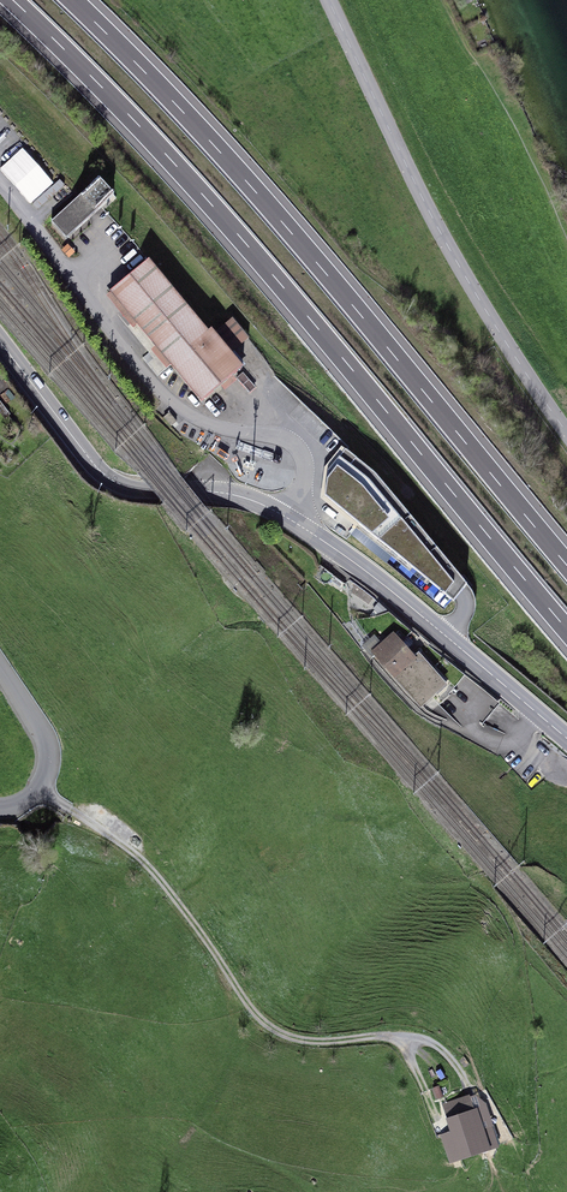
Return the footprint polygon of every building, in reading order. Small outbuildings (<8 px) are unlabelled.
[(0,168),(0,169),(32,202),(55,179),(22,146),(0,168)] [(98,181),(52,223),(67,240),(114,198),(98,181)] [(214,335),(149,260),(108,295),(203,404),(243,369),(231,356),(251,339),(233,318),(214,335)] [(369,474),(337,448),(319,472),(317,498),(448,608),(463,588),(369,474)] [(375,639),(366,646),(420,706),(444,684),(418,655),(414,659),(392,636),(381,645),(375,639)] [(471,1111),(466,1096),(439,1105),(448,1131),(439,1134),(448,1163),(495,1147),(488,1126),(481,1129),(474,1110),(471,1111)]
